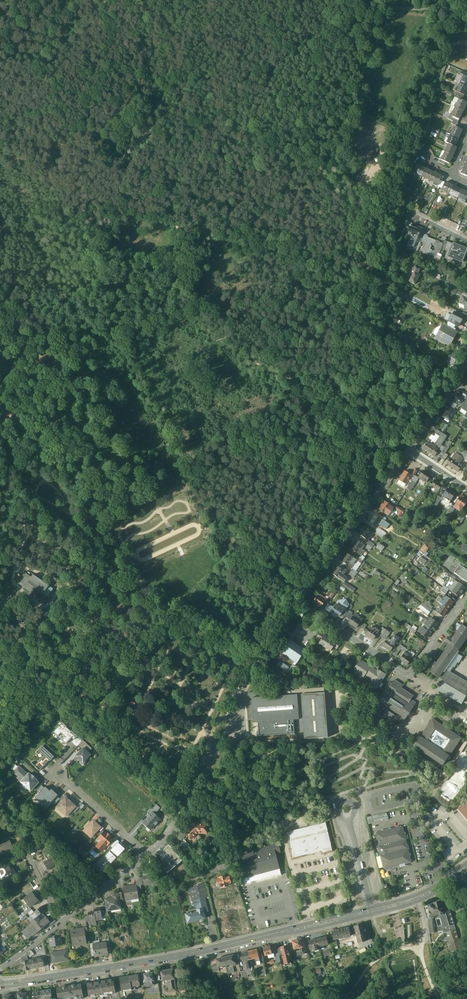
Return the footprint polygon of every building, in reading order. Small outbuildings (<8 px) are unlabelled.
[(460,83),(456,92),(458,93),(464,95),(466,89),(466,87),(460,83)] [(462,100),(459,99),(455,107),(463,111),(466,103),(462,100)] [(451,115),(451,116),(459,119),(463,111),(455,107),(451,115)] [(459,119),(451,116),(451,115),(450,114),(448,119),(453,121),(457,123),(459,119)] [(456,127),(454,126),(454,127),(450,135),(458,138),(462,130),(456,127)] [(458,138),(450,135),(447,143),(449,144),(455,146),(458,138)] [(455,146),(449,144),(445,152),(453,156),(457,147),(455,146)] [(373,151),(366,148),(361,158),(368,162),(373,151)] [(453,156),(445,152),(441,160),(445,162),(449,164),(453,156)] [(417,165),(413,173),(422,177),(425,169),(417,165)] [(433,173),(425,169),(422,177),(430,180),(433,173)] [(441,176),(433,173),(430,180),(434,182),(433,185),(437,186),(440,180),(441,176)] [(453,186),(445,182),(442,188),(441,190),(449,194),(453,186)] [(461,190),(453,186),(449,194),(457,198),(461,190)] [(461,190),(457,198),(466,202),(466,200),(466,199),(466,193),(461,190)] [(411,226),(409,226),(409,228),(406,234),(411,236),(409,240),(408,245),(414,247),(418,238),(419,239),(422,229),(418,227),(418,229),(411,226)] [(436,241),(427,237),(425,243),(424,243),(422,249),(425,250),(424,252),(429,254),(430,255),(432,250),(430,249),(432,245),(434,245),(435,242),(436,241)] [(434,251),(432,250),(430,255),(431,255),(436,257),(438,253),(439,254),(441,249),(443,244),(443,243),(439,242),(439,243),(435,242),(434,245),(436,246),(434,251)] [(446,244),(444,250),(449,252),(452,244),(447,242),(446,244)] [(452,244),(449,252),(447,256),(458,260),(458,259),(463,261),(466,250),(466,248),(460,246),(460,247),(452,244)] [(420,269),(415,266),(412,272),(414,272),(409,281),(415,284),(420,275),(417,274),(420,269)] [(461,315),(454,312),(452,316),(451,315),(448,321),(459,326),(461,321),(463,322),(465,317),(461,315)] [(446,328),(443,326),(437,338),(441,340),(440,341),(444,344),(445,342),(449,344),(456,333),(454,332),(446,328)] [(447,361),(455,365),(458,360),(450,356),(447,361)] [(462,396),(458,394),(453,401),(460,406),(465,398),(462,396)] [(455,408),(450,406),(443,417),(450,421),(456,411),(454,410),(455,408)] [(440,437),(436,435),(432,441),(433,442),(432,443),(430,445),(433,447),(440,437)] [(440,437),(433,447),(437,449),(438,447),(439,448),(444,440),(440,437)] [(430,445),(428,443),(424,449),(429,453),(433,447),(430,445)] [(461,456),(457,462),(457,463),(459,464),(465,455),(466,452),(466,446),(461,456)] [(437,449),(433,447),(429,453),(435,457),(439,451),(437,449)] [(453,460),(451,459),(447,465),(453,469),(457,463),(457,462),(453,460)] [(459,464),(457,463),(453,469),(458,472),(462,466),(459,464)] [(418,478),(418,479),(425,483),(430,476),(423,471),(418,478)] [(410,476),(404,473),(398,482),(404,487),(406,485),(406,484),(411,477),(410,476)] [(413,475),(411,474),(410,476),(411,477),(406,484),(409,486),(412,481),(415,476),(414,475),(413,475)] [(418,478),(415,476),(412,481),(409,486),(412,489),(418,480),(418,479),(418,478)] [(442,486),(435,481),(431,487),(435,490),(434,491),(437,494),(442,486)] [(455,495),(447,489),(442,498),(445,500),(450,503),(455,495)] [(461,497),(455,506),(458,507),(457,509),(461,512),(466,502),(466,501),(461,497)] [(434,504),(433,506),(435,508),(441,500),(441,499),(438,498),(434,504)] [(393,509),(385,503),(380,509),(387,514),(386,515),(388,516),(388,515),(389,516),(393,509)] [(386,522),(376,515),(370,523),(376,527),(379,523),(380,524),(381,523),(384,525),(384,524),(386,522)] [(366,528),(361,535),(368,541),(372,536),(371,536),(373,533),(366,528)] [(382,530),(379,528),(378,529),(377,531),(384,536),(386,533),(384,531),(382,530)] [(364,546),(357,541),(351,548),(361,555),(362,556),(365,551),(362,549),(364,546)] [(426,553),(430,547),(424,544),(420,550),(426,553)] [(357,561),(348,554),(342,561),(352,568),(357,561)] [(464,564),(457,559),(453,565),(457,568),(460,565),(462,567),(464,564)] [(466,581),(466,570),(462,567),(460,565),(457,568),(455,572),(466,581)] [(346,572),(338,567),(333,574),(344,583),(345,582),(347,578),(343,575),(346,572)] [(32,577),(24,572),(22,575),(24,577),(19,584),(32,593),(35,588),(28,583),(32,577)] [(49,586),(33,575),(32,577),(28,583),(35,588),(44,594),(49,586)] [(459,583),(455,581),(451,587),(449,585),(447,588),(449,590),(459,598),(466,588),(459,583)] [(356,589),(345,582),(344,583),(343,585),(354,592),(356,589)] [(327,599),(320,594),(315,602),(322,607),(327,599)] [(453,602),(444,595),(442,599),(441,600),(439,603),(442,605),(448,609),(453,602)] [(390,607),(394,603),(389,599),(385,604),(390,607)] [(345,601),(340,602),(338,605),(341,608),(340,609),(344,612),(345,612),(349,606),(349,604),(345,601)] [(433,609),(423,602),(421,604),(431,612),(433,609)] [(330,612),(334,607),(328,604),(325,608),(330,612)] [(341,608),(338,605),(333,612),(338,616),(340,617),(341,617),(344,612),(340,609),(341,608)] [(448,609),(442,605),(439,609),(438,608),(436,612),(443,617),(448,609)] [(353,616),(348,612),(347,613),(345,616),(351,620),(353,616)] [(363,619),(358,616),(357,618),(354,616),(351,620),(349,623),(356,628),(363,619)] [(438,623),(431,617),(429,620),(426,624),(427,626),(433,630),(438,623)] [(451,640),(448,637),(445,641),(448,644),(445,649),(445,650),(430,672),(439,678),(439,677),(445,669),(450,672),(450,671),(453,667),(454,667),(457,662),(458,663),(462,658),(456,654),(466,637),(466,628),(462,624),(451,640)] [(425,628),(424,630),(423,629),(420,632),(428,637),(433,630),(427,626),(425,628)] [(374,629),(371,627),(366,634),(373,640),(379,631),(375,628),(374,629)] [(390,632),(385,629),(383,632),(381,636),(386,639),(390,632)] [(321,631),(316,640),(320,642),(324,636),(325,636),(326,634),(321,631)] [(391,640),(388,638),(383,646),(390,651),(399,638),(395,635),(391,640)] [(306,650),(292,641),(294,639),(291,636),(282,649),(280,652),(297,663),(297,664),(306,650)] [(325,636),(324,636),(320,642),(319,643),(331,651),(334,647),(336,644),(336,643),(325,636)] [(405,652),(399,660),(407,665),(413,657),(409,654),(410,652),(407,649),(405,652)] [(377,670),(361,659),(354,670),(354,671),(362,677),(364,677),(366,675),(372,678),(368,683),(369,687),(372,686),(373,690),(377,689),(387,675),(379,670),(379,669),(378,669),(377,670)] [(293,665),(290,668),(280,661),(277,665),(292,675),(293,674),(297,667),(295,666),(296,663),(296,664),(297,663),(295,662),(293,665)] [(445,669),(439,677),(445,681),(446,678),(465,691),(466,689),(466,681),(450,671),(450,672),(445,669)] [(446,678),(445,681),(444,682),(465,696),(465,695),(466,692),(466,689),(465,691),(446,678)] [(395,680),(392,684),(390,683),(378,701),(379,702),(375,708),(380,711),(379,712),(395,722),(397,720),(400,722),(403,718),(405,719),(408,715),(411,711),(413,707),(411,705),(414,701),(411,699),(413,697),(401,689),(403,686),(395,680)] [(465,696),(444,682),(444,683),(443,682),(438,690),(448,696),(447,698),(451,701),(452,698),(461,704),(466,696),(465,695),(465,696)] [(297,695),(325,693),(324,688),(247,693),(248,699),(252,698),(297,695)] [(325,693),(297,695),(299,720),(294,720),(295,734),(296,734),(297,738),(304,738),(304,739),(328,738),(325,693)] [(297,695),(252,698),(253,719),(253,723),(258,722),(294,720),(299,720),(297,695)] [(418,740),(414,746),(443,766),(447,759),(449,760),(451,758),(449,757),(461,739),(433,719),(425,731),(420,737),(418,736),(416,739),(418,740)] [(294,720),(258,722),(259,736),(295,734),(294,720)] [(71,732),(67,727),(63,723),(54,733),(58,737),(61,733),(66,738),(63,741),(66,744),(72,738),(74,740),(78,736),(72,731),(71,732)] [(78,736),(74,740),(72,742),(77,747),(78,746),(83,741),(78,736)] [(83,741),(78,746),(82,750),(88,755),(93,749),(83,741)] [(42,747),(38,751),(44,756),(49,761),(50,761),(53,757),(42,747)] [(88,755),(82,750),(74,758),(78,761),(80,759),(85,763),(90,757),(88,755)] [(44,756),(35,766),(40,770),(49,761),(44,756)] [(25,772),(19,767),(14,772),(19,777),(20,777),(25,772)] [(25,772),(20,777),(23,781),(28,775),(25,772)] [(23,781),(22,782),(24,785),(28,788),(31,791),(39,783),(36,780),(37,779),(33,775),(32,776),(29,774),(28,775),(23,781)] [(45,788),(41,793),(36,798),(41,803),(43,801),(48,806),(53,801),(58,796),(58,795),(52,789),(50,791),(46,787),(45,788)] [(61,799),(60,800),(62,802),(66,798),(68,797),(65,794),(61,799)] [(62,802),(58,807),(67,816),(72,811),(75,807),(75,806),(66,798),(62,802)] [(458,809),(466,820),(466,802),(458,809)] [(159,810),(154,806),(148,812),(151,815),(153,813),(155,814),(159,810)] [(148,818),(143,823),(151,830),(155,825),(155,826),(158,823),(158,822),(160,820),(155,814),(153,813),(151,815),(150,816),(150,815),(147,818),(148,818)] [(387,813),(367,818),(369,824),(389,819),(387,813)] [(89,821),(84,827),(86,829),(92,823),(89,821)] [(95,825),(92,822),(92,823),(86,829),(88,832),(93,836),(95,834),(101,827),(96,823),(95,825)] [(326,823),(287,832),(294,858),(332,848),(326,823)] [(195,824),(186,832),(192,839),(199,833),(207,833),(207,824),(195,824)] [(101,827),(95,834),(97,836),(104,828),(102,826),(101,827)] [(400,826),(377,832),(375,834),(383,868),(386,869),(410,863),(411,860),(403,827),(400,826)] [(111,837),(108,834),(107,834),(105,832),(100,837),(99,838),(102,841),(97,846),(102,851),(113,840),(111,838),(111,837)] [(190,845),(185,839),(179,844),(182,847),(187,848),(190,845)] [(0,845),(0,856),(10,851),(8,848),(6,842),(0,845)] [(114,848),(112,850),(116,854),(118,856),(125,849),(118,843),(114,848)] [(169,845),(164,849),(168,854),(173,850),(169,845)] [(275,852),(273,845),(237,855),(245,885),(281,875),(275,852)] [(173,850),(168,854),(167,855),(168,856),(165,858),(164,857),(159,862),(167,872),(181,860),(173,850)] [(114,856),(110,852),(105,857),(109,861),(115,856),(114,855),(114,856)] [(52,858),(48,860),(53,867),(56,865),(52,858)] [(48,860),(40,865),(44,873),(53,867),(48,860)] [(0,865),(0,875),(3,881),(17,874),(14,868),(13,869),(9,861),(8,861),(1,864),(0,865)] [(217,866),(218,871),(229,868),(228,862),(217,866)] [(160,874),(140,878),(140,881),(141,885),(156,883),(156,887),(162,886),(160,874)] [(226,878),(225,876),(219,878),(219,879),(217,880),(218,883),(216,884),(217,886),(218,885),(218,886),(220,885),(220,888),(222,887),(231,885),(229,877),(226,878)] [(30,882),(24,886),(26,890),(28,892),(34,888),(30,882)] [(205,883),(198,884),(199,886),(190,888),(192,901),(205,898),(208,897),(209,897),(205,883)] [(137,886),(124,888),(126,901),(139,899),(138,890),(137,886)] [(33,892),(22,900),(25,905),(28,904),(30,907),(39,900),(33,892)] [(114,898),(106,900),(107,910),(107,911),(112,910),(111,909),(121,908),(119,899),(119,895),(114,896),(114,898)] [(203,909),(204,912),(208,911),(205,899),(205,898),(192,901),(194,907),(197,907),(197,910),(203,909)] [(440,902),(427,906),(430,916),(440,913),(443,912),(440,902)] [(43,906),(34,912),(35,914),(37,917),(43,912),(46,910),(43,906)] [(440,913),(430,916),(427,906),(423,907),(428,923),(429,933),(443,932),(445,932),(445,927),(444,927),(440,913)] [(101,908),(94,909),(95,911),(96,921),(103,920),(102,917),(101,911),(101,908)] [(203,909),(197,910),(198,912),(192,913),(192,912),(191,913),(186,915),(188,922),(205,918),(204,912),(203,909)] [(450,910),(445,911),(449,926),(454,924),(450,910)] [(95,911),(88,912),(89,916),(90,922),(90,924),(96,923),(96,921),(95,911)] [(443,912),(440,913),(444,927),(445,927),(449,926),(445,911),(443,912)] [(43,912),(37,917),(41,922),(47,917),(43,912)] [(37,917),(31,921),(33,923),(38,929),(41,926),(42,927),(43,927),(46,924),(46,923),(47,922),(48,922),(48,921),(49,921),(48,919),(47,917),(41,922),(37,917)] [(33,923),(22,932),(28,939),(39,930),(38,929),(33,923)] [(362,924),(354,926),(355,932),(356,935),(365,933),(362,924)] [(445,927),(445,932),(443,932),(443,933),(446,932),(452,952),(461,949),(454,924),(449,926),(445,927)] [(348,927),(340,930),(342,938),(350,936),(350,934),(348,927)] [(76,932),(71,933),(73,946),(79,945),(79,943),(86,942),(85,934),(84,929),(76,931),(76,932)] [(340,930),(332,932),(334,940),(336,940),(342,938),(340,930)] [(365,933),(356,935),(358,943),(367,941),(365,933)] [(61,937),(49,939),(51,947),(62,945),(61,937)] [(327,937),(318,939),(320,946),(329,944),(327,937)] [(301,939),(292,941),(294,949),(299,948),(303,947),(301,939)] [(318,939),(308,941),(310,950),(320,948),(320,946),(318,939)] [(106,942),(100,943),(102,956),(108,955),(107,947),(106,942)] [(100,943),(93,945),(94,950),(95,957),(102,956),(100,943)] [(270,946),(263,948),(265,956),(272,954),(270,946)] [(291,961),(287,946),(280,947),(282,954),(283,954),(284,956),(282,956),(284,963),(291,961)] [(303,947),(299,948),(300,951),(297,952),(298,956),(305,954),(303,947)] [(257,950),(248,952),(250,960),(255,958),(257,965),(261,964),(257,950)] [(57,952),(51,953),(52,957),(52,962),(53,962),(62,960),(63,961),(69,960),(68,951),(58,953),(57,952)] [(248,952),(241,954),(242,957),(240,957),(241,960),(243,960),(245,969),(249,968),(248,963),(247,960),(250,960),(248,952)] [(233,955),(225,957),(227,966),(232,964),(232,966),(236,965),(235,962),(236,961),(236,958),(234,959),(233,955)] [(37,958),(34,959),(28,960),(30,969),(45,966),(43,957),(37,959),(37,958)] [(225,957),(216,960),(217,965),(218,968),(227,966),(225,957)] [(28,961),(22,962),(24,971),(30,969),(28,960),(28,961)] [(173,969),(161,971),(163,981),(169,980),(175,979),(173,969)] [(153,972),(144,974),(145,978),(144,979),(144,982),(149,982),(149,986),(154,985),(154,981),(153,972)] [(139,975),(129,976),(131,988),(138,987),(138,985),(140,985),(139,975)] [(129,976),(119,978),(121,991),(122,991),(122,992),(131,990),(131,988),(129,976)] [(114,980),(101,982),(103,994),(116,992),(114,980)] [(101,982),(87,984),(89,997),(103,994),(101,982)] [(67,987),(65,986),(64,986),(63,988),(57,988),(59,998),(81,998),(83,998),(81,985),(76,986),(75,984),(73,985),(72,986),(67,987)] [(41,991),(42,998),(51,998),(52,998),(52,994),(53,994),(52,991),(51,990),(41,991)]
